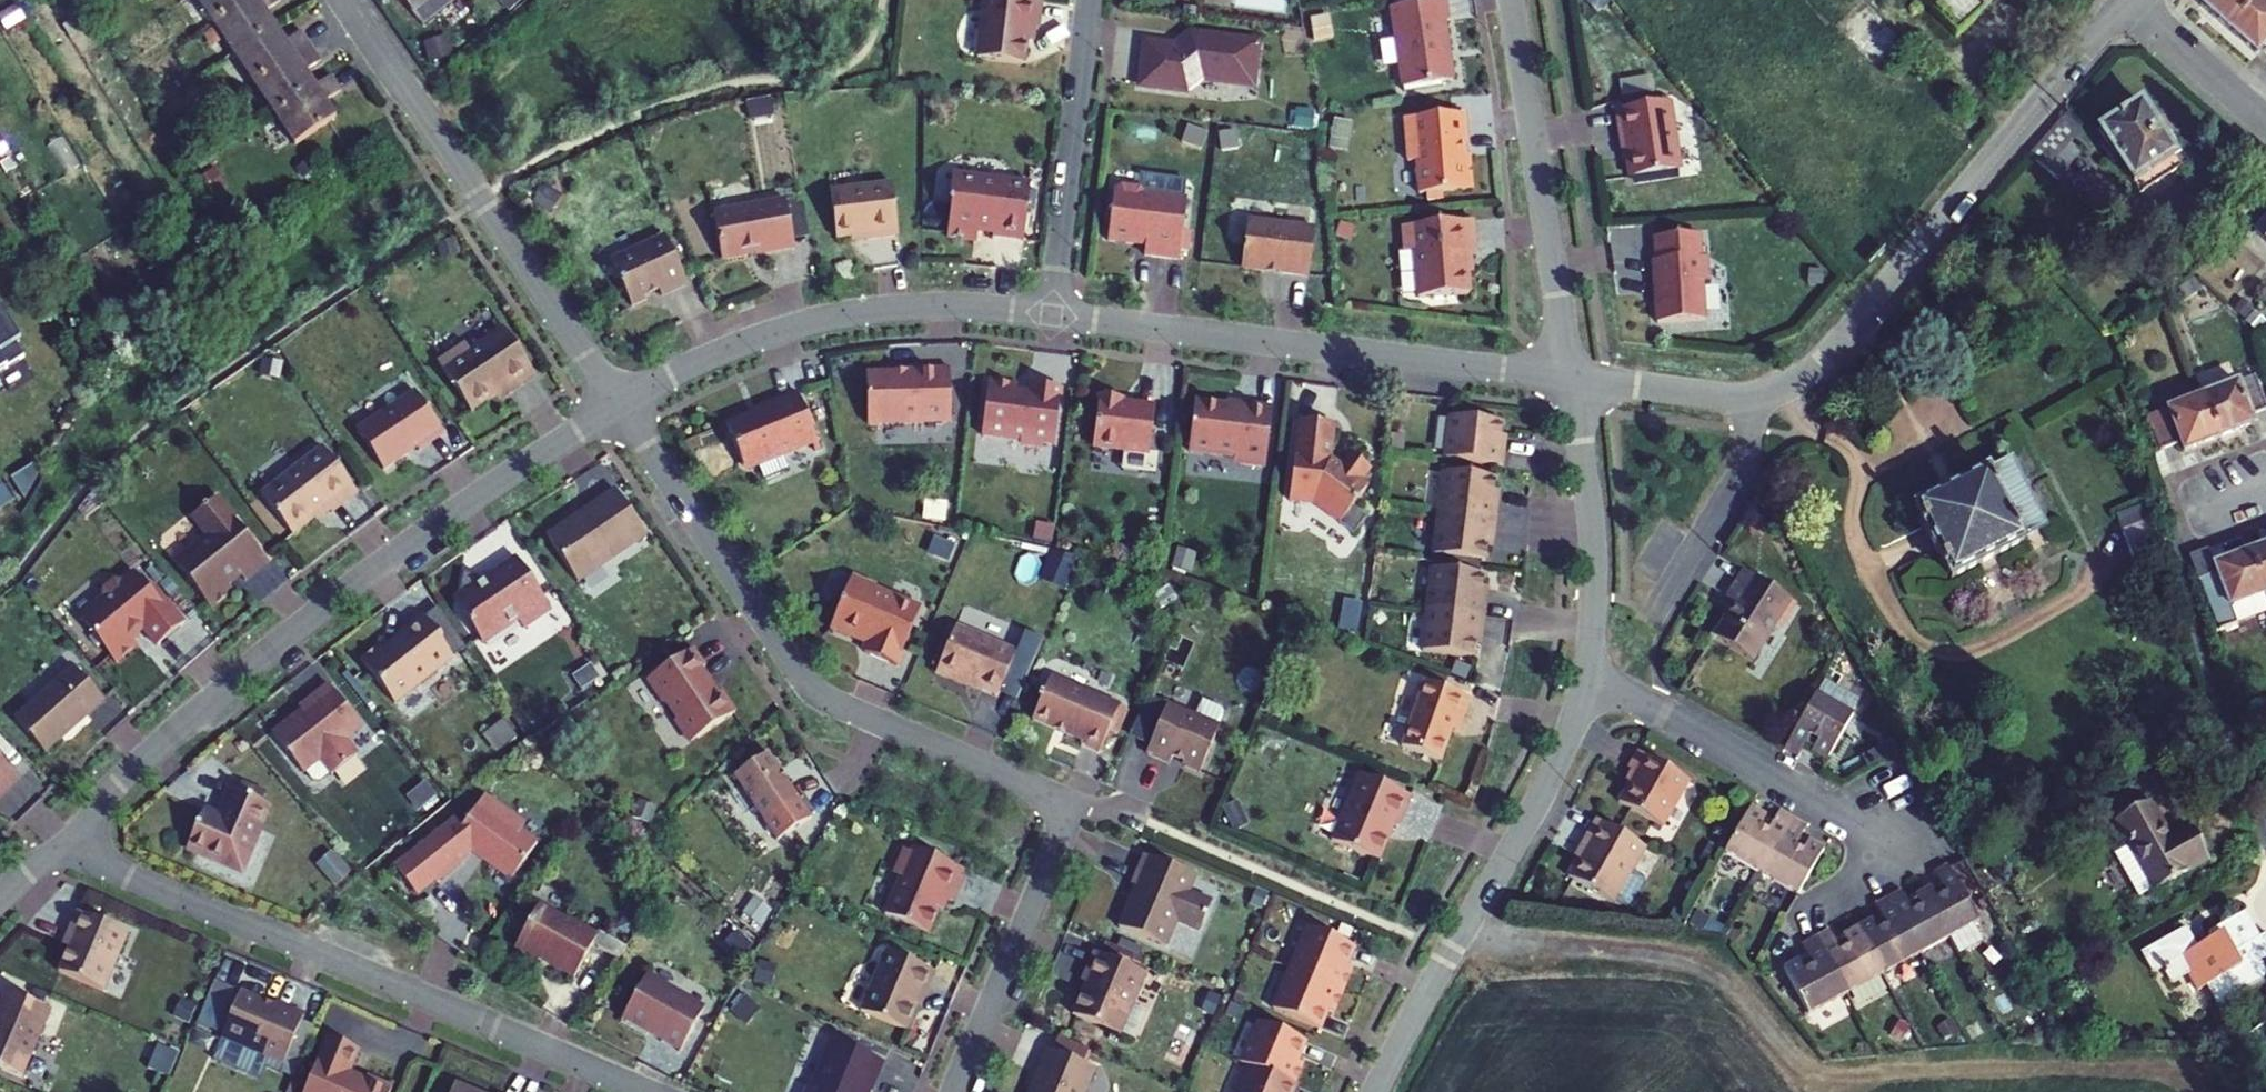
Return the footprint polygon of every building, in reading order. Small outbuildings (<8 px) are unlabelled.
[(213,25),(250,0),(197,0),(213,25)] [(280,0),(250,0),(213,25),(234,55),(275,27),(265,11),(281,1),(280,0)] [(422,25),(454,0),(402,0),(422,25)] [(1042,0),(985,0),(977,58),(1024,64),(1028,28),(1038,30),(1042,0)] [(1453,78),(1445,22),(1450,21),(1447,0),(1431,0),(1391,6),(1403,86),(1453,78)] [(1958,38),(1983,14),(1986,12),(1974,0),(1924,0),(1922,2),(1958,38)] [(1986,12),(1998,0),(1974,0),(1986,12)] [(2201,4),(2229,29),(2255,0),(2205,0),(2201,4)] [(2263,0),(2255,0),(2229,29),(2257,54),(2263,48),(2265,51),(2265,2),(2263,0)] [(1902,42),(1865,5),(1862,7),(1896,48),(1902,42)] [(1896,48),(1862,7),(1841,28),(1878,66),(1896,48)] [(286,42),(275,27),(234,55),(254,85),(311,47),(301,32),(286,42)] [(1146,43),(1141,86),(1188,91),(1203,79),(1253,85),(1258,43),(1191,34),(1175,47),(1146,43)] [(316,87),(305,72),(321,61),(311,47),(254,85),(274,115),(316,87)] [(341,92),(331,77),(316,87),(274,115),(295,146),(336,118),(326,102),(341,92)] [(1631,178),(1678,171),(1667,103),(1615,111),(1621,145),(1626,144),(1631,178)] [(2163,135),(2162,136),(2140,103),(2099,130),(2140,193),(2181,166),(2174,155),(2175,154),(2176,146),(2171,138),(2163,135)] [(2066,110),(2028,155),(2059,181),(2082,154),(2072,146),(2082,134),(2066,110)] [(1418,195),(1472,187),(1467,153),(1461,154),(1459,142),(1463,141),(1458,112),(1399,121),(1406,164),(1414,163),(1418,195)] [(1024,240),(1031,183),(994,178),(993,181),(953,176),(950,204),(952,204),(947,237),(977,241),(978,232),(993,234),(993,236),(1024,240)] [(866,235),(867,240),(898,236),(892,184),(830,191),(836,239),(866,235)] [(1183,233),(1187,200),(1144,195),(1140,190),(1122,188),(1117,192),(1114,191),(1108,241),(1134,245),(1135,239),(1147,241),(1145,256),(1180,260),(1181,252),(1188,253),(1190,234),(1183,233)] [(757,255),(795,248),(786,200),(713,213),(722,260),(756,254),(757,255)] [(2261,221),(2253,230),(2265,241),(2265,216),(2261,221)] [(1279,272),(1309,276),(1315,229),(1247,220),(1242,268),(1262,270),(1267,267),(1279,268),(1279,272)] [(1476,255),(1473,220),(1403,227),(1406,252),(1415,251),(1419,298),(1470,294),(1467,255),(1476,255)] [(1657,323),(1705,320),(1702,282),(1708,277),(1706,257),(1701,258),(1699,235),(1655,238),(1656,261),(1653,261),(1655,287),(1658,287),(1659,299),(1655,302),(1657,323)] [(651,289),(659,291),(662,296),(687,285),(665,236),(611,261),(632,307),(647,300),(651,289)] [(20,360),(11,347),(17,343),(0,315),(0,372),(20,360)] [(506,389),(509,394),(536,376),(504,328),(470,351),(466,344),(438,362),(471,412),(506,389)] [(267,351),(258,366),(281,379),(290,364),(267,351)] [(951,423),(950,368),(906,369),(906,373),(867,374),(868,425),(951,423)] [(2254,377),(2202,397),(2218,438),(2253,425),(2250,417),(2265,411),(2265,408),(2254,377)] [(1018,385),(988,381),(981,436),(1019,441),(1024,446),(1043,448),(1043,444),(1055,445),(1061,389),(1031,385),(1029,394),(1017,392),(1018,385)] [(416,392),(357,431),(383,470),(416,448),(419,452),(444,435),(416,392)] [(743,465),(751,469),(817,442),(797,393),(760,408),(761,411),(727,425),(743,465)] [(1123,396),(1099,395),(1095,446),(1152,450),(1155,403),(1123,401),(1123,396)] [(2218,438),(2202,397),(2146,418),(2159,452),(2180,444),(2183,452),(2218,438)] [(1235,457),(1240,464),(1265,467),(1272,408),(1242,404),(1242,407),(1195,402),(1189,451),(1235,457)] [(1446,459),(1503,466),(1505,449),(1499,449),(1500,437),(1502,423),(1451,417),(1446,459)] [(332,514),(358,493),(302,420),(240,468),(293,536),(328,509),(332,514)] [(1334,425),(1301,421),(1297,455),(1295,454),(1289,502),(1305,503),(1312,498),(1342,520),(1340,524),(1354,534),(1366,517),(1353,507),(1366,488),(1359,483),(1370,467),(1351,454),(1341,468),(1329,460),(1334,425)] [(2010,464),(2000,469),(2010,487),(2020,482),(2010,464)] [(1951,581),(2024,543),(2022,540),(2044,529),(2020,482),(2010,487),(2000,469),(1989,475),(1987,471),(1914,509),(1951,581)] [(1439,513),(1496,520),(1498,504),(1492,503),(1493,492),(1495,478),(1444,471),(1439,513)] [(18,500),(9,484),(0,489),(0,510),(18,500)] [(647,536),(616,490),(547,537),(578,583),(647,536)] [(175,564),(211,608),(234,591),(228,583),(239,574),(245,581),(269,562),(217,498),(207,507),(206,505),(202,508),(203,509),(192,518),(208,537),(175,564)] [(2142,506),(2117,515),(2137,572),(2163,562),(2166,561),(2152,524),(2150,519),(2147,520),(2142,506)] [(1494,537),(1496,520),(1439,513),(1434,555),(1485,562),(1487,547),(1488,536),(1494,537)] [(2249,552),(2265,593),(2265,596),(2265,545),(2249,552)] [(2265,593),(2249,552),(2213,565),(2216,573),(2199,580),(2219,631),(2235,625),(2229,607),(2265,593)] [(469,623),(482,641),(501,629),(506,630),(519,621),(524,628),(552,609),(517,558),(479,583),(477,579),(466,577),(463,593),(460,608),(471,610),(469,623)] [(1427,610),(1484,617),(1486,600),(1480,600),(1482,589),(1483,574),(1433,568),(1427,610)] [(1714,637),(1751,661),(1773,627),(1779,631),(1796,604),(1744,570),(1726,597),(1736,603),(1714,637)] [(157,646),(185,624),(153,586),(149,589),(135,573),(123,583),(115,582),(104,591),(103,599),(79,619),(110,656),(116,663),(138,645),(132,638),(143,629),(157,646)] [(896,666),(920,610),(876,591),(877,586),(853,576),(830,630),(848,637),(855,635),(869,641),(864,652),(896,666)] [(453,600),(469,623),(471,610),(460,608),(463,593),(453,600)] [(1482,634),(1484,617),(1427,610),(1422,652),(1473,658),(1475,644),(1476,633),(1482,634)] [(380,645),(360,660),(395,704),(454,658),(441,642),(443,640),(423,615),(397,636),(398,638),(384,649),(380,645)] [(1017,652),(956,626),(937,671),(998,697),(1017,652)] [(484,645),(506,630),(501,629),(482,641),(484,645)] [(705,667),(693,649),(648,680),(663,703),(666,701),(678,719),(675,721),(690,743),(735,713),(721,693),(718,695),(701,669),(705,667)] [(72,667),(14,720),(45,754),(104,701),(72,667)] [(1100,752),(1120,707),(1051,676),(1032,719),(1083,741),(1082,745),(1100,752)] [(1401,747),(1441,761),(1458,714),(1464,716),(1471,698),(1424,682),(1401,747)] [(302,711),(273,734),(304,773),(320,760),(332,775),(358,755),(346,740),(363,727),(329,685),(307,702),(312,708),(305,714),(302,711)] [(1852,716),(1815,694),(1798,724),(1783,750),(1797,758),(1805,745),(1812,750),(1811,753),(1826,762),(1852,716)] [(1142,701),(1137,711),(1160,721),(1165,711),(1142,701)] [(1180,755),(1185,766),(1200,773),(1220,727),(1167,705),(1165,711),(1160,721),(1150,746),(1147,754),(1170,764),(1172,758),(1180,755)] [(1137,711),(1127,736),(1150,746),(1160,721),(1137,711)] [(734,776),(765,822),(800,799),(768,753),(734,776)] [(1618,804),(1662,828),(1688,782),(1638,753),(1628,771),(1635,775),(1618,804)] [(20,779),(0,758),(0,798),(20,779)] [(1398,826),(1411,796),(1360,774),(1332,841),(1379,860),(1394,824),(1398,826)] [(187,848),(241,871),(269,805),(263,802),(255,798),(259,789),(242,782),(238,791),(231,789),(220,816),(203,809),(187,848)] [(263,802),(267,792),(259,789),(255,798),(263,802)] [(462,827),(456,819),(395,868),(416,895),(435,881),(436,883),(462,863),(460,861),(473,849),(481,855),(482,859),(511,880),(537,844),(517,829),(515,818),(484,796),(462,827)] [(2152,891),(2207,861),(2187,826),(2168,837),(2149,803),(2114,822),(2127,846),(2113,854),(2138,898),(2152,890),(2152,891)] [(1793,819),(1779,812),(1772,825),(1764,820),(1766,817),(1750,808),(1740,826),(1724,855),(1761,875),(1793,819)] [(1824,850),(1808,841),(1807,844),(1799,840),(1806,827),(1793,819),(1761,875),(1798,896),(1824,850)] [(1645,849),(1596,821),(1582,848),(1585,850),(1568,879),(1613,904),(1645,849)] [(952,902),(966,870),(913,848),(911,853),(902,856),(897,869),(900,877),(885,914),(928,933),(943,898),(952,902)] [(1195,877),(1144,856),(1131,885),(1139,888),(1137,894),(1133,893),(1118,928),(1166,948),(1176,922),(1199,932),(1212,902),(1189,893),(1195,877)] [(1979,889),(1964,861),(1950,869),(1965,897),(1979,889)] [(1979,922),(1965,897),(1950,869),(1948,866),(1934,874),(1941,887),(1934,891),(1932,888),(1923,892),(1949,938),(1958,954),(1982,940),(1974,925),(1979,922)] [(1949,938),(1923,892),(1915,897),(1916,900),(1909,904),(1902,891),(1888,899),(1920,955),(1949,938)] [(1920,955),(1888,899),(1875,906),(1882,919),(1874,923),(1873,920),(1857,929),(1883,975),(1920,955)] [(619,960),(626,948),(598,932),(597,935),(567,918),(565,921),(538,906),(515,948),(538,961),(541,956),(552,963),(550,965),(574,978),(593,945),(619,960)] [(2185,928),(2140,953),(2148,968),(2151,972),(2155,973),(2161,969),(2168,981),(2171,982),(2173,982),(2174,982),(2187,975),(2196,992),(2206,986),(2213,999),(2213,1000),(2215,1002),(2217,1005),(2219,1006),(2223,1006),(2239,996),(2237,992),(2263,977),(2264,977),(2265,974),(2264,969),(2259,961),(2265,957),(2265,933),(2259,937),(2244,912),(2208,932),(2206,934),(2206,937),(2208,940),(2196,947),(2185,928)] [(129,934),(79,913),(70,933),(75,936),(60,972),(105,991),(129,934)] [(1290,968),(1343,991),(1352,970),(1345,967),(1353,947),(1308,928),(1290,968)] [(1883,975),(1857,929),(1842,937),(1844,940),(1836,944),(1829,931),(1815,939),(1846,995),(1883,975)] [(1846,995),(1815,939),(1802,946),(1809,959),(1801,964),(1799,961),(1784,969),(1809,1015),(1846,995)] [(924,996),(935,972),(885,950),(859,1010),(905,1030),(920,994),(924,996)] [(1146,974),(1094,952),(1082,981),(1086,983),(1073,1014),(1120,1035),(1146,974)] [(1335,1012),(1343,991),(1290,968),(1273,1009),(1318,1029),(1327,1008),(1335,1012)] [(661,1042),(680,1052),(704,1009),(676,994),(677,992),(647,975),(623,1017),(663,1039),(661,1042)] [(284,1064),(304,1015),(275,1002),(274,1006),(241,991),(221,1038),(284,1064)] [(23,1077),(50,1011),(6,992),(0,1006),(0,1067),(23,1077)] [(1296,1061),(1305,1041),(1259,1022),(1242,1063),(1250,1066),(1295,1085),(1304,1064),(1296,1061)] [(328,1037),(304,1091),(390,1091),(392,1087),(366,1076),(364,1080),(348,1073),(358,1049),(328,1037)] [(885,1062),(832,1040),(810,1090),(806,1088),(805,1091),(867,1091),(869,1091),(872,1091),(885,1062)] [(1047,1050),(1037,1074),(1038,1074),(1030,1091),(1086,1091),(1095,1070),(1047,1050)] [(1250,1066),(1239,1091),(1292,1091),(1295,1085),(1250,1066)] [(455,1083),(451,1091),(476,1091),(455,1083)]
